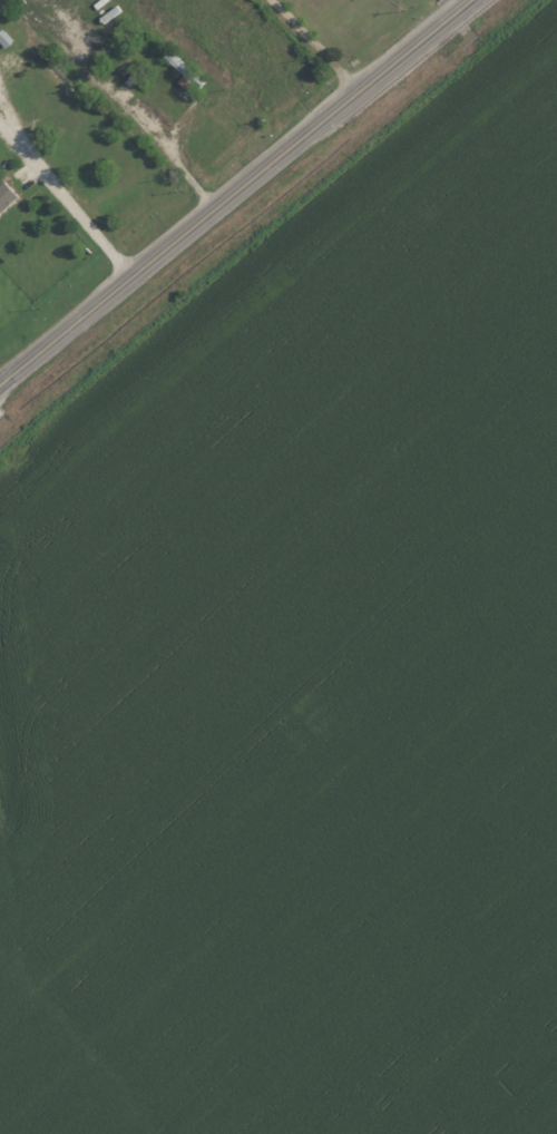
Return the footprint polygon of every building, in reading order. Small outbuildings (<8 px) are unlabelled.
[(9,48),(17,40),(6,29),(0,35),(0,39),(9,48)] [(167,56),(198,86),(204,79),(173,50),(167,56)] [(8,181),(0,188),(0,217),(22,197),(8,181)]
